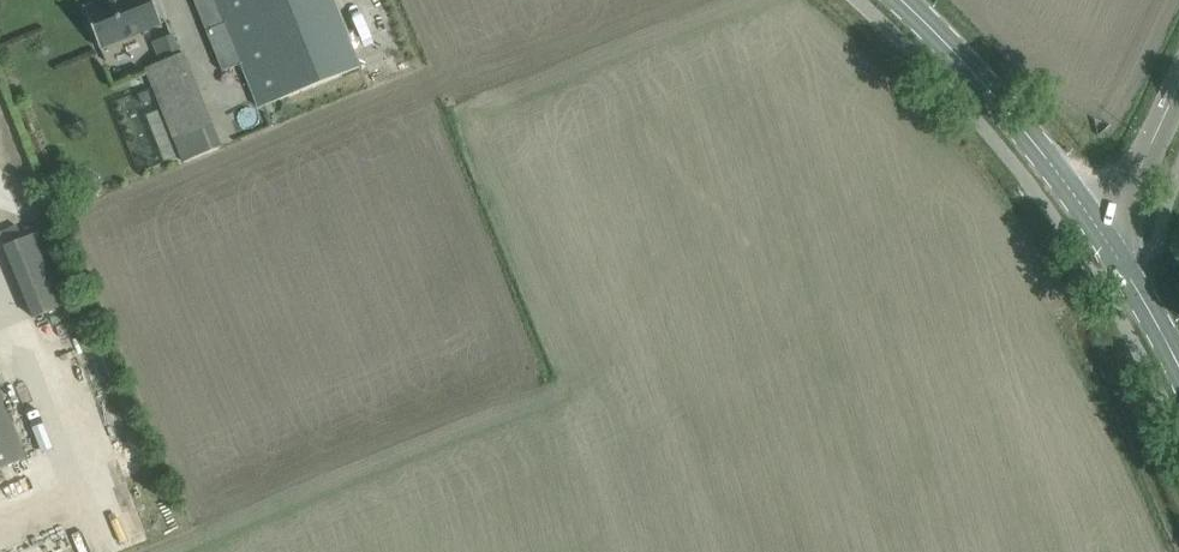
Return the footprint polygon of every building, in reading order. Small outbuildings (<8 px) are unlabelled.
[(161,25),(151,0),(104,0),(85,8),(102,49),(161,25)] [(222,71),(240,64),(257,107),(360,66),(334,0),(194,0),(222,71)] [(176,31),(152,39),(158,58),(182,49),(176,31)] [(221,146),(184,52),(146,68),(183,161),(221,146)] [(27,316),(65,300),(36,228),(0,242),(0,250),(27,316)] [(24,458),(0,400),(0,468),(24,458)]
